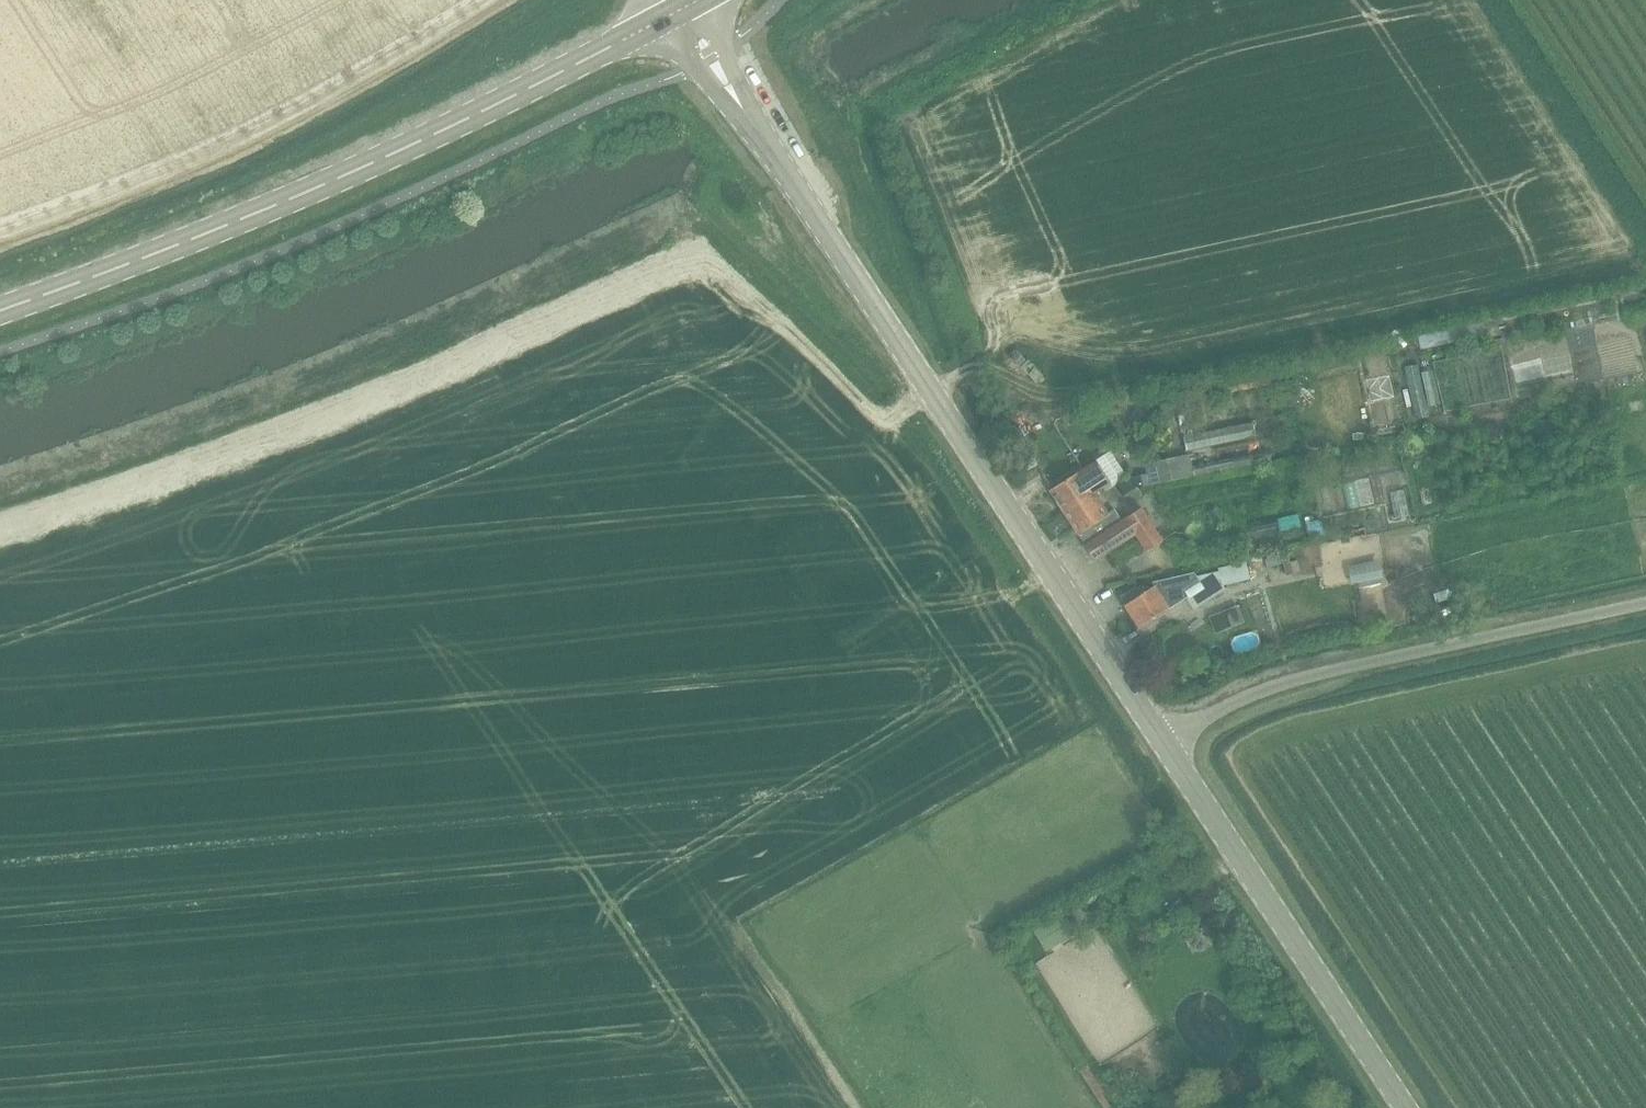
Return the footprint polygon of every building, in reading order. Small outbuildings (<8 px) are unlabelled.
[(1482,321),(1417,336),(1420,349),(1485,335),(1482,321)] [(1272,416),(1207,421),(1209,437),(1273,431),(1272,416)] [(1103,455),(1049,490),(1064,512),(1063,512),(1064,513),(1095,493),(1095,492),(1103,487),(1105,490),(1115,484),(1120,481),(1103,455)] [(1120,481),(1115,484),(1122,495),(1135,488),(1192,476),(1189,455),(1146,464),(1147,474),(1131,477),(1130,475),(1120,481)] [(1095,493),(1064,513),(1078,534),(1082,532),(1088,542),(1121,520),(1114,509),(1108,513),(1095,493)] [(1088,542),(1084,544),(1095,561),(1135,534),(1146,551),(1162,541),(1141,507),(1121,520),(1088,542)] [(1136,586),(1120,596),(1125,604),(1124,605),(1139,628),(1140,627),(1139,627),(1185,597),(1194,609),(1224,590),(1222,585),(1242,580),(1239,563),(1218,568),(1218,571),(1196,576),(1194,572),(1151,582),(1154,586),(1146,591),(1142,585),(1137,588),(1136,586)] [(1377,563),(1348,570),(1352,587),(1381,580),(1377,563)] [(1229,607),(1238,624),(1268,608),(1259,592),(1229,607)] [(1255,642),(1279,639),(1277,623),(1253,626),(1255,642)] [(1062,912),(1033,931),(1042,944),(1070,926),(1062,912)]
